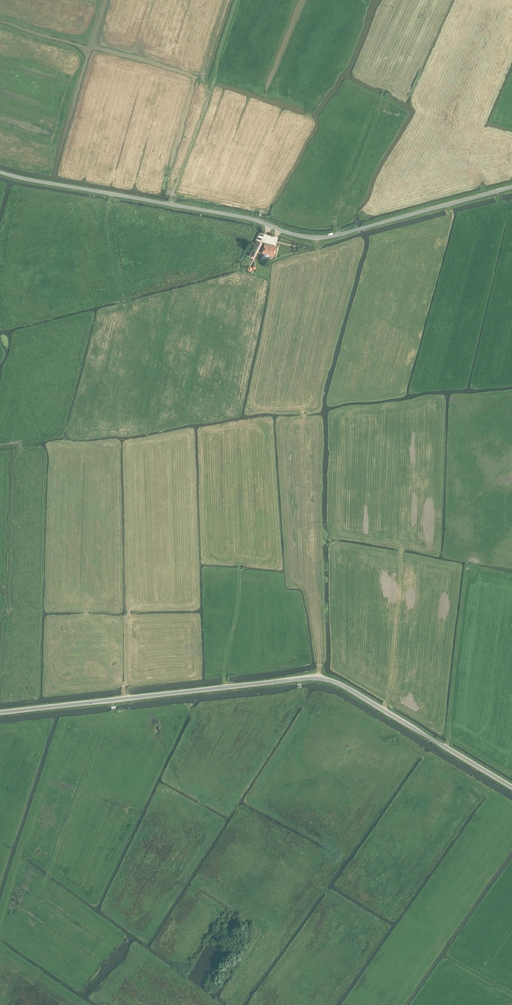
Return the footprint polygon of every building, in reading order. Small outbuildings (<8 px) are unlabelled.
[(295,250),(297,244),(281,240),(280,246),(295,250)] [(254,258),(261,244),(256,241),(249,255),(254,258)] [(274,257),(276,247),(264,244),(262,254),(263,254),(263,256),(262,256),(261,260),(268,262),(269,258),(268,257),(268,255),(274,257)]
